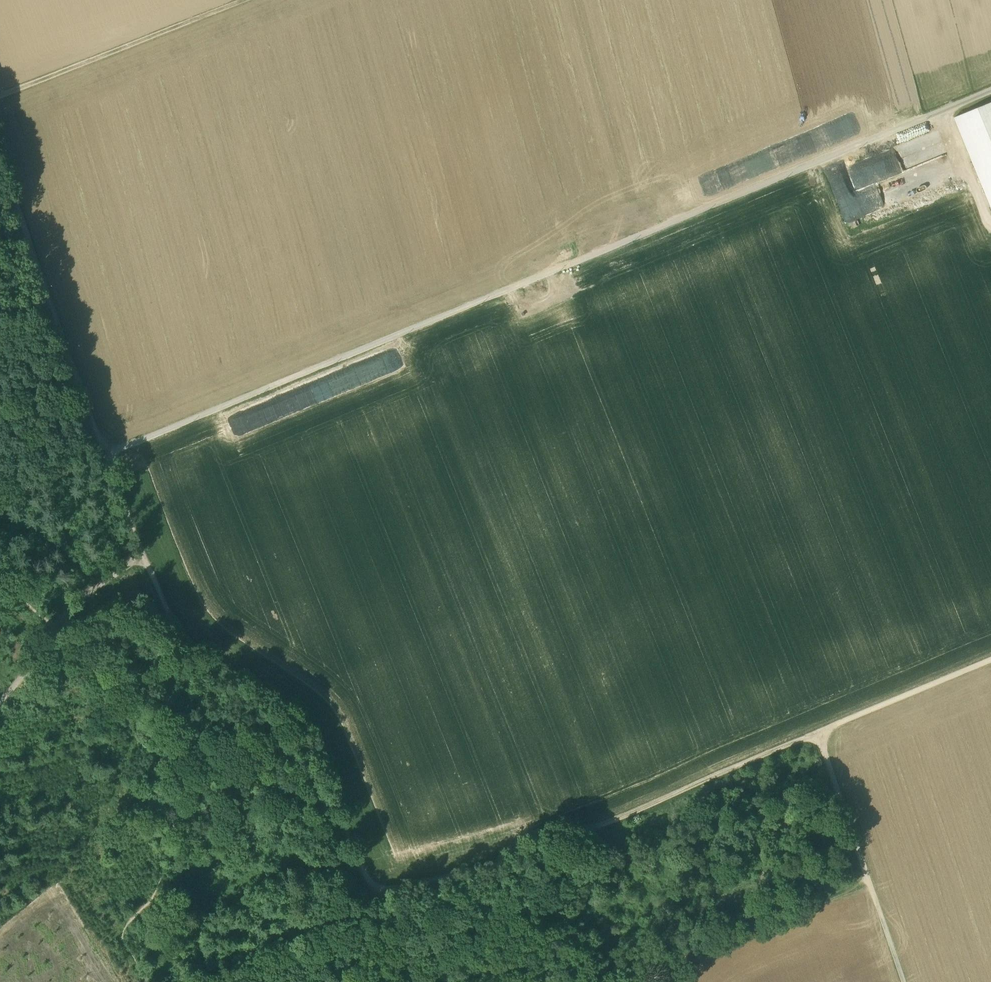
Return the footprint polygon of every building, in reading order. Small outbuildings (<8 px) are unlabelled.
[(954,118),(990,207),(990,103),(954,118)] [(548,179),(557,177),(554,164),(545,167),(548,179)] [(874,192),(855,199),(861,214),(943,184),(939,172),(916,180),(914,173),(872,188),(874,192)]
